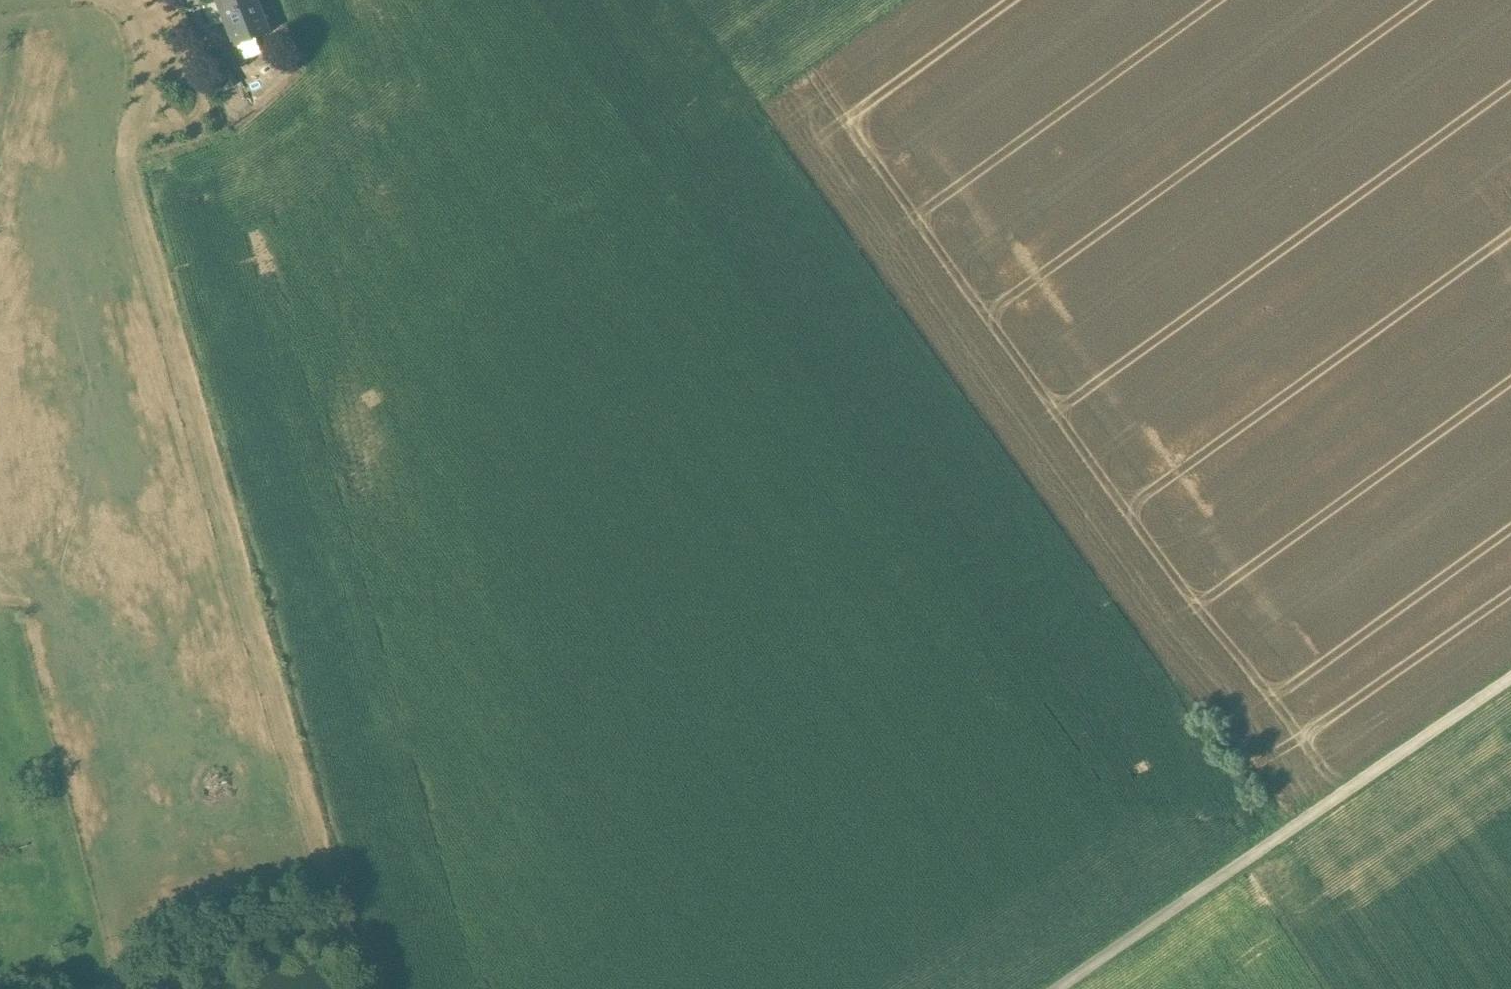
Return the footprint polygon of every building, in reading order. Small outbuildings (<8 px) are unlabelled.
[(234,47),(269,33),(256,0),(215,0),(234,47)]
